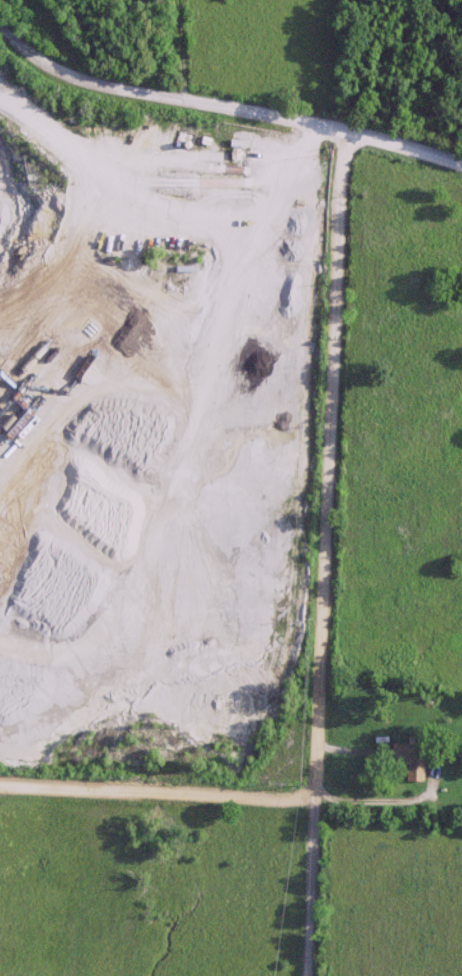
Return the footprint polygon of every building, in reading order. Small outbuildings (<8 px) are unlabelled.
[(388,764),(403,764),(403,779),(422,779),(422,743),(388,743),(388,764)]
